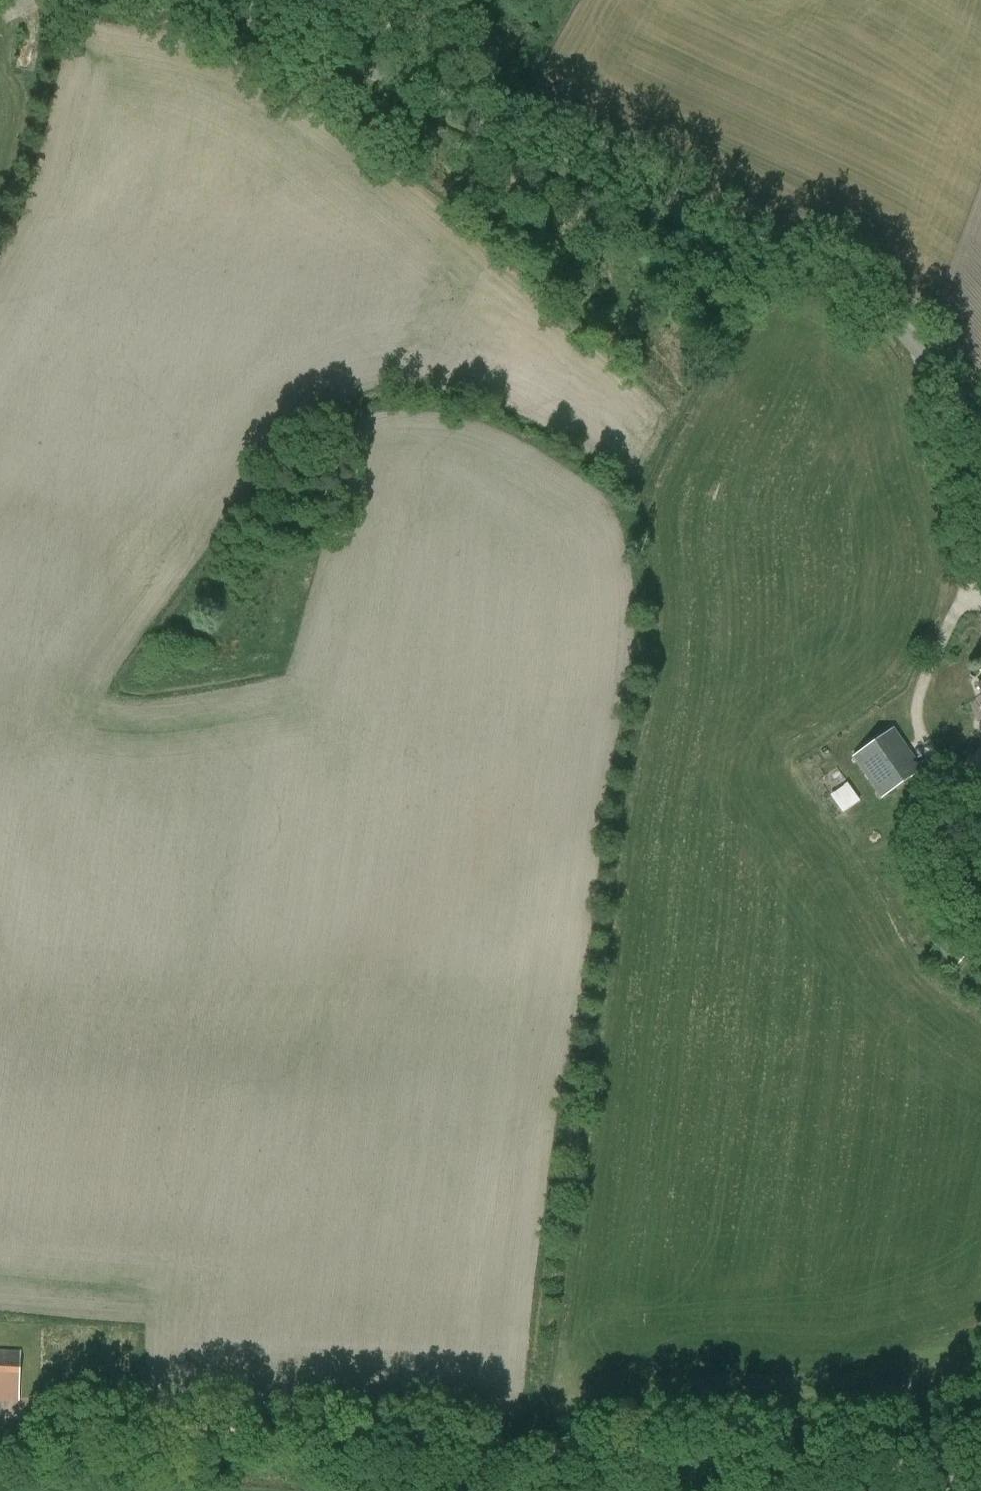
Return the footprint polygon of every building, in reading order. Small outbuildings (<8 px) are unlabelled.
[(851,758),(880,800),(923,771),(893,729),(851,758)] [(847,782),(830,795),(842,812),(860,800),(847,782)] [(20,1400),(20,1352),(0,1351),(0,1399),(20,1400)]
